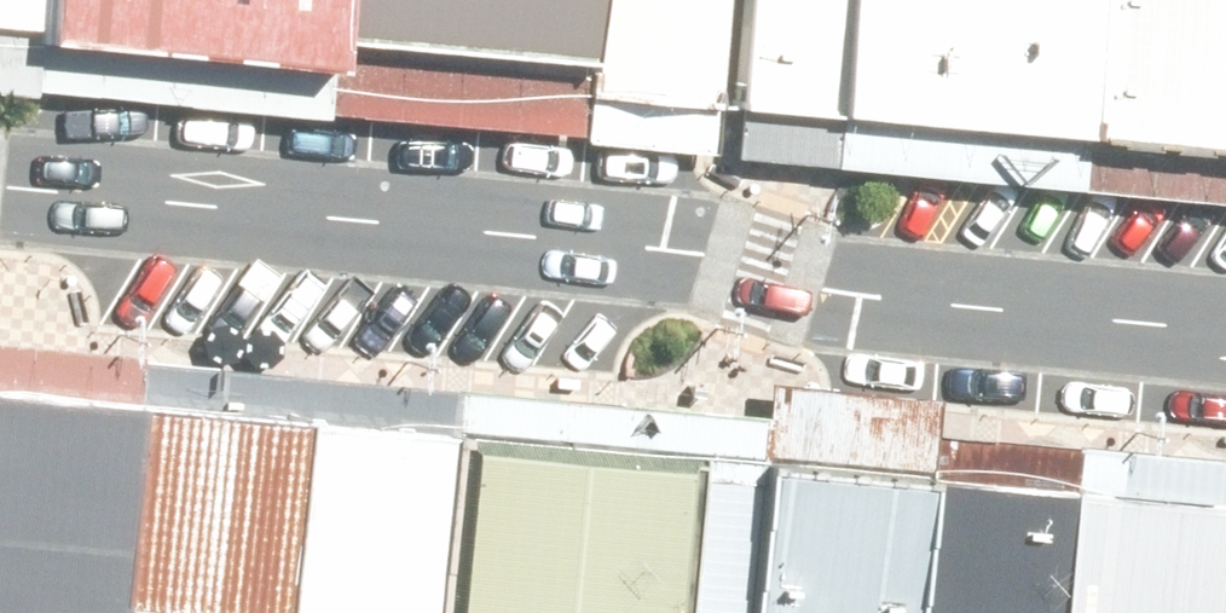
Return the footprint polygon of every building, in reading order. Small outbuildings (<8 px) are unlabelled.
[(281,32),(284,0),(0,0),(0,34),(279,60),(281,32)] [(281,32),(544,56),(549,0),(284,0),(281,32)] [(544,56),(541,96),(664,107),(673,0),(549,0),(544,56)] [(679,96),(1225,145),(1225,0),(687,0),(679,96)] [(0,393),(0,612),(79,612),(81,594),(271,612),(383,612),(401,433),(0,393)] [(414,439),(397,612),(636,612),(651,462),(414,439)] [(890,456),(741,440),(728,612),(883,612),(890,456)] [(1024,465),(890,456),(883,612),(1013,612),(1024,465)] [(1187,477),(1024,465),(1013,612),(1178,612),(1187,477)] [(1187,477),(1178,612),(1225,612),(1225,480),(1187,477)]
